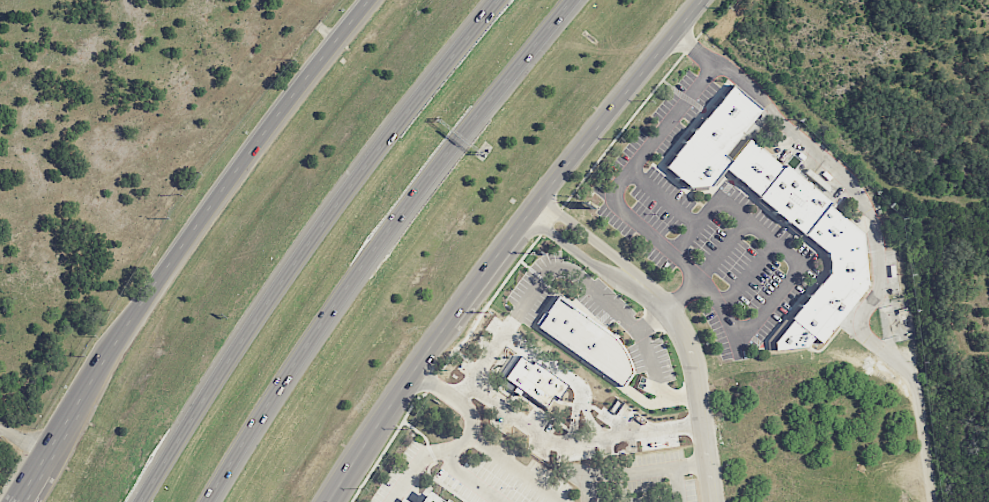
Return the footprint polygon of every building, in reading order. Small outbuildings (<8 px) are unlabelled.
[(732,84),(761,108),(724,154),(731,160),(724,168),(710,185),(689,186),(664,166),(732,84)] [(724,168),(731,160),(749,138),(783,166),(785,164),(830,202),(828,204),(863,233),(868,286),(821,343),(814,337),(806,346),(774,350),(772,341),(828,273),(826,252),(724,168)] [(555,296),(614,338),(630,372),(620,386),(535,325),(555,296)] [(426,490),(442,501),(418,501),(426,490)]
